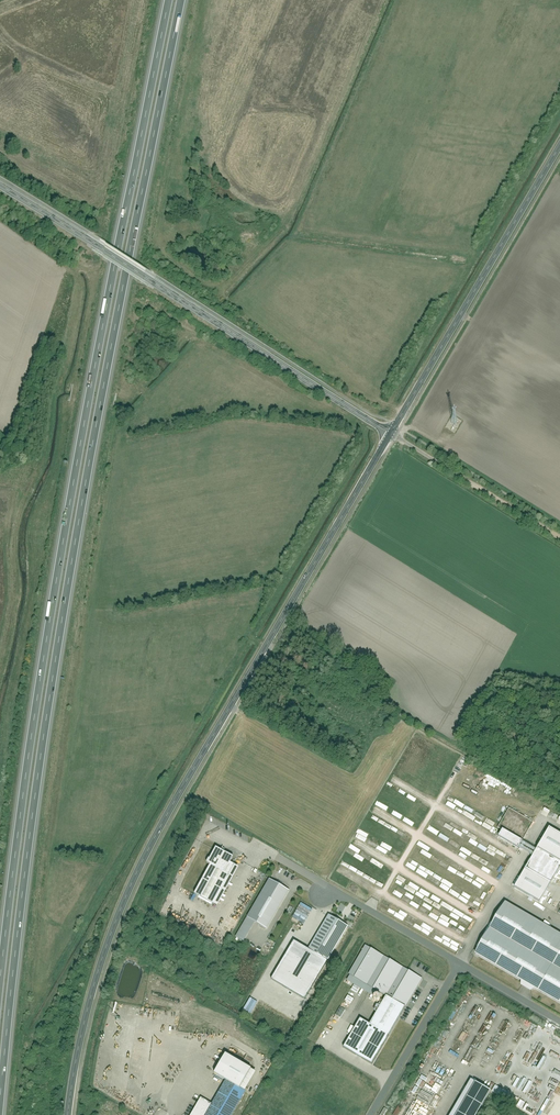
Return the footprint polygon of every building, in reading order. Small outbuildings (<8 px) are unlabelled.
[(396,791),(398,787),(391,782),(388,786),(396,791)] [(398,793),(408,799),(410,795),(401,789),(398,793)] [(533,822),(509,808),(498,828),(502,830),(522,842),(533,822)] [(436,822),(447,828),(449,825),(438,819),(436,822)] [(549,829),(536,851),(533,857),(514,889),(540,904),(559,869),(559,835),(549,829)] [(522,842),(502,830),(497,838),(518,850),(519,849),(533,857),(536,851),(522,843),(522,842)] [(194,896),(218,908),(239,869),(230,864),(233,858),(215,849),(207,865),(210,867),(194,896)] [(433,859),(435,856),(427,851),(425,855),(433,859)] [(413,868),(416,861),(409,858),(406,865),(413,868)] [(388,873),(386,872),(388,867),(379,864),(376,872),(387,877),(388,873)] [(406,884),(408,881),(400,876),(398,879),(406,884)] [(269,880),(246,919),(267,930),(289,891),(269,880)] [(480,883),(478,887),(484,891),(489,884),(482,880),(480,883)] [(290,925),(301,931),(313,908),(301,902),(290,925)] [(559,1006),(559,937),(502,903),(471,954),(559,1006)] [(329,916),(308,951),(328,963),(349,928),(329,916)] [(372,1066),(423,980),(371,950),(354,979),(386,997),(370,1026),(360,1020),(343,1049),(372,1066)] [(346,1000),(352,1003),(354,999),(349,995),(346,1000)] [(340,1007),(336,1015),(342,1017),(346,1009),(340,1007)] [(256,1074),(225,1056),(213,1076),(225,1083),(211,1106),(201,1100),(192,1114),(232,1114),(256,1074)] [(500,1064),(494,1077),(501,1080),(507,1067),(500,1064)] [(448,1114),(473,1114),(487,1091),(468,1080),(448,1114)]
